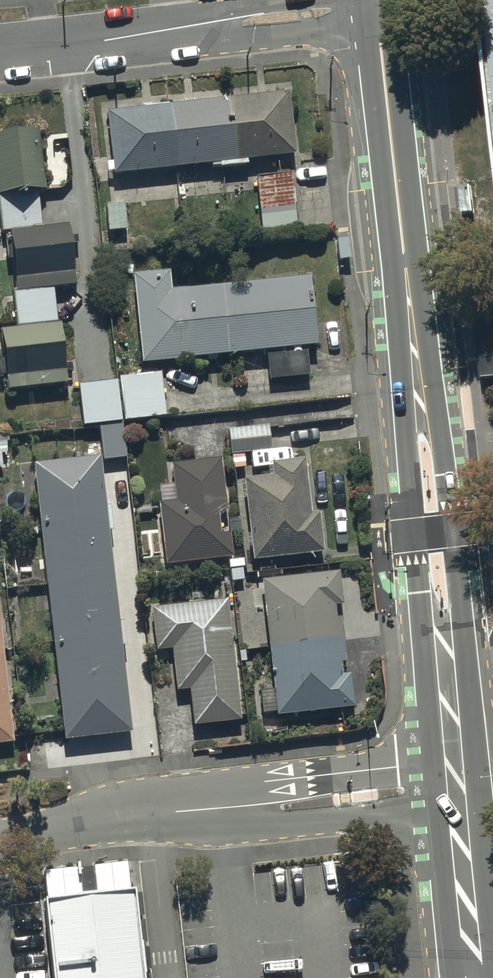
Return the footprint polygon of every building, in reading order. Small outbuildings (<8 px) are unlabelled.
[(107,117),(112,166),(112,168),(107,168),(108,178),(112,178),(113,181),(211,170),(211,174),(220,173),(220,175),(248,172),(248,166),(295,161),(288,98),(107,117)] [(0,142),(0,209),(2,238),(10,237),(17,335),(2,336),(6,396),(68,391),(67,377),(73,376),(72,365),(66,366),(61,328),(59,329),(54,295),(76,292),(68,228),(41,231),(37,198),(47,196),(40,137),(0,142)] [(298,233),(292,178),(256,182),(262,236),(298,233)] [(106,208),(108,238),(126,237),(124,207),(106,208)] [(133,283),(142,371),(267,359),(269,385),(310,382),(308,356),(317,355),(312,287),(172,298),(170,280),(133,283)] [(162,379),(120,385),(124,428),(167,423),(162,379)] [(118,387),(80,391),(83,433),(99,431),(103,467),(125,465),(118,387)] [(266,432),(228,436),(230,460),(268,456),(266,432)] [(173,468),(177,508),(159,509),(166,571),(230,564),(227,537),(217,538),(216,520),(225,519),(219,463),(173,468)] [(99,464),(33,470),(64,749),(131,742),(99,464)] [(270,484),(241,487),(251,569),(322,561),(317,521),(309,522),(303,466),(268,470),(270,484)] [(336,578),(260,586),(267,652),(343,643),(336,578)] [(238,727),(226,605),(152,612),(156,657),(173,655),(177,697),(188,696),(192,732),(238,727)] [(13,749),(0,632),(0,751),(13,749)] [(343,643),(267,652),(275,722),(351,713),(343,643)] [(46,873),(58,977),(140,977),(127,867),(46,873)]
